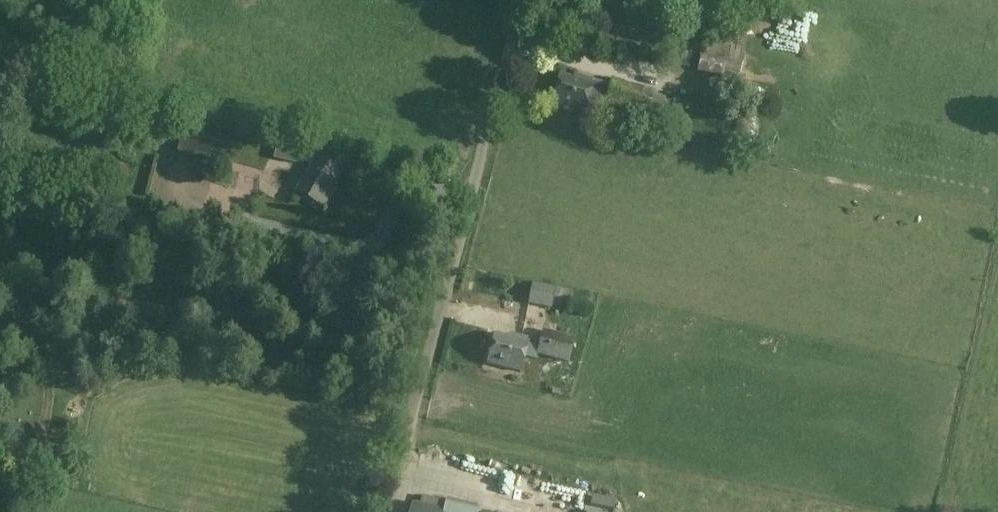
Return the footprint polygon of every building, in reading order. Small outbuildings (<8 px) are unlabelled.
[(775,11),(771,29),(793,33),(796,16),(775,11)] [(716,43),(694,43),(693,61),(716,62),(716,43)] [(742,64),(722,59),(718,77),(738,81),(742,64)] [(585,116),(585,114),(599,119),(608,86),(573,76),(572,77),(560,74),(550,107),(585,116)] [(606,104),(648,117),(649,114),(660,117),(666,98),(655,94),(655,92),(614,79),(606,104)] [(236,138),(185,122),(176,152),(227,167),(236,138)] [(295,164),(308,164),(313,166),(297,193),(322,207),(331,192),(328,190),(344,163),(317,148),(315,152),(268,141),(266,149),(276,151),(274,159),(295,164)] [(569,291),(533,283),(528,304),(552,309),(553,305),(565,307),(569,291)] [(575,339),(567,337),(543,331),(539,347),(529,345),(530,340),(509,334),(508,338),(495,335),(488,365),(520,372),(524,357),(536,360),(538,354),(569,363),(575,339)] [(423,496),(421,505),(412,503),(410,511),(476,511),(447,505),(447,502),(423,496)] [(579,511),(621,511),(622,507),(581,499),(579,511)]
